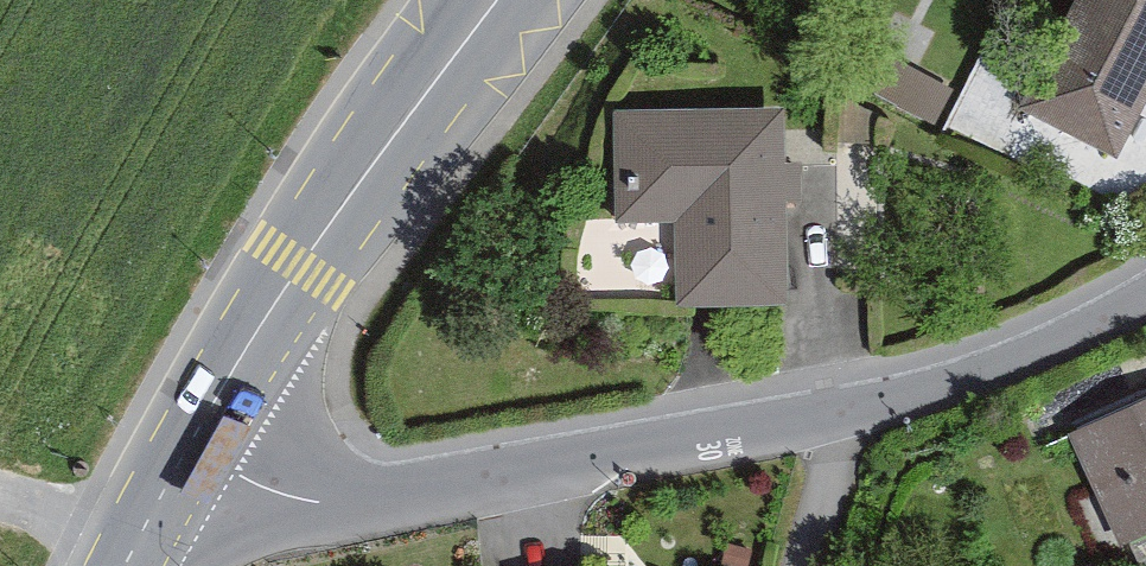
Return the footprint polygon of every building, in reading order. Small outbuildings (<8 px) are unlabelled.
[(1027,104),(1122,151),(1145,104),(1145,0),(1079,0),(1027,104)] [(867,89),(934,123),(953,86),(885,53),(867,89)] [(783,106),(610,109),(612,216),(671,215),(672,296),(786,294),(783,106)] [(1069,426),(1129,565),(1145,565),(1145,393),(1069,426)]
